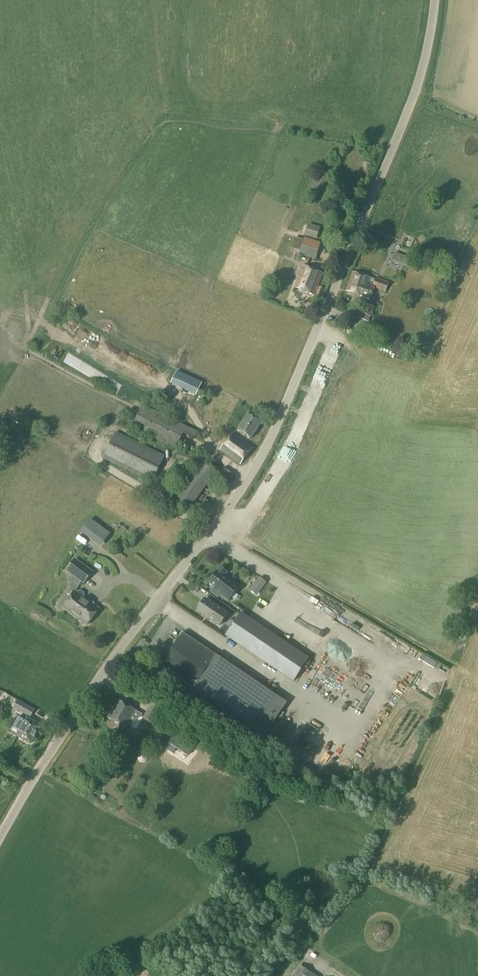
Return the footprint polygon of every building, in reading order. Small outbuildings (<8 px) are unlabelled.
[(318,171),(311,188),(327,194),(334,177),(318,171)] [(308,223),(304,234),(316,238),(320,227),(308,223)] [(304,237),(300,251),(299,254),(316,258),(321,243),(304,237)] [(392,259),(398,262),(402,254),(395,251),(392,259)] [(294,288),(314,295),(314,294),(322,297),(325,289),(318,286),(323,274),(303,266),(294,288)] [(353,272),(346,291),(370,300),(374,288),(372,287),(374,280),(371,279),(353,272)] [(374,280),(372,287),(374,288),(385,292),(389,283),(375,278),(374,280)] [(414,303),(413,290),(401,291),(401,304),(414,303)] [(363,314),(370,317),(374,307),(367,304),(363,314)] [(354,328),(365,332),(368,322),(358,318),(354,328)] [(56,356),(58,348),(47,346),(45,353),(56,356)] [(334,374),(343,351),(333,346),(323,370),(334,374)] [(73,357),(70,363),(81,369),(84,362),(73,357)] [(83,373),(116,387),(118,382),(98,374),(99,370),(87,365),(83,373)] [(122,395),(125,387),(119,385),(116,393),(122,395)] [(183,434),(187,426),(143,405),(132,427),(176,449),(183,434)] [(238,430),(251,438),(261,424),(247,415),(238,430)] [(187,426),(183,434),(194,439),(197,432),(187,426)] [(220,450),(240,465),(253,447),(233,432),(220,450)] [(104,459),(152,482),(165,457),(116,433),(104,459)] [(203,464),(181,503),(194,510),(215,471),(203,464)] [(215,480),(226,487),(234,475),(224,468),(215,480)] [(85,531),(89,535),(81,544),(97,559),(116,538),(95,519),(85,531)] [(67,571),(72,575),(82,582),(84,583),(92,573),(75,560),(67,571)] [(216,571),(209,581),(215,586),(211,591),(218,596),(220,593),(229,600),(240,586),(224,575),(227,571),(221,566),(217,572),(216,571)] [(195,584),(192,589),(200,594),(204,589),(195,584)] [(260,592),(253,586),(250,591),(257,596),(260,592)] [(75,593),(74,592),(75,592),(72,589),(67,595),(71,597),(62,608),(86,626),(98,609),(81,597),(83,596),(82,593),(79,591),(77,591),(75,593)] [(196,610),(219,625),(226,613),(215,606),(204,599),(196,610)] [(32,614),(46,622),(50,614),(37,607),(32,614)] [(309,659),(245,616),(241,613),(225,636),(293,682),(309,659)] [(160,666),(237,718),(233,725),(260,743),(287,703),(215,655),(182,633),(160,666)] [(364,639),(362,643),(379,653),(382,649),(364,639)] [(342,656),(331,661),(337,673),(348,668),(342,656)] [(348,679),(353,683),(359,676),(354,672),(348,679)] [(329,680),(335,685),(340,680),(334,675),(329,680)] [(343,691),(337,697),(341,701),(347,694),(343,691)] [(372,706),(382,712),(390,698),(380,692),(372,706)] [(17,701),(13,708),(23,713),(26,715),(29,717),(33,710),(17,701)] [(118,701),(108,719),(126,729),(129,724),(130,725),(141,717),(142,715),(136,711),(118,701)] [(142,719),(152,724),(154,721),(160,724),(162,720),(166,712),(151,703),(142,719)] [(18,720),(12,729),(19,733),(17,737),(30,745),(40,727),(27,720),(29,717),(26,715),(23,713),(19,720),(18,720)] [(187,756),(192,749),(173,736),(168,743),(165,748),(172,753),(176,748),(187,756)]
